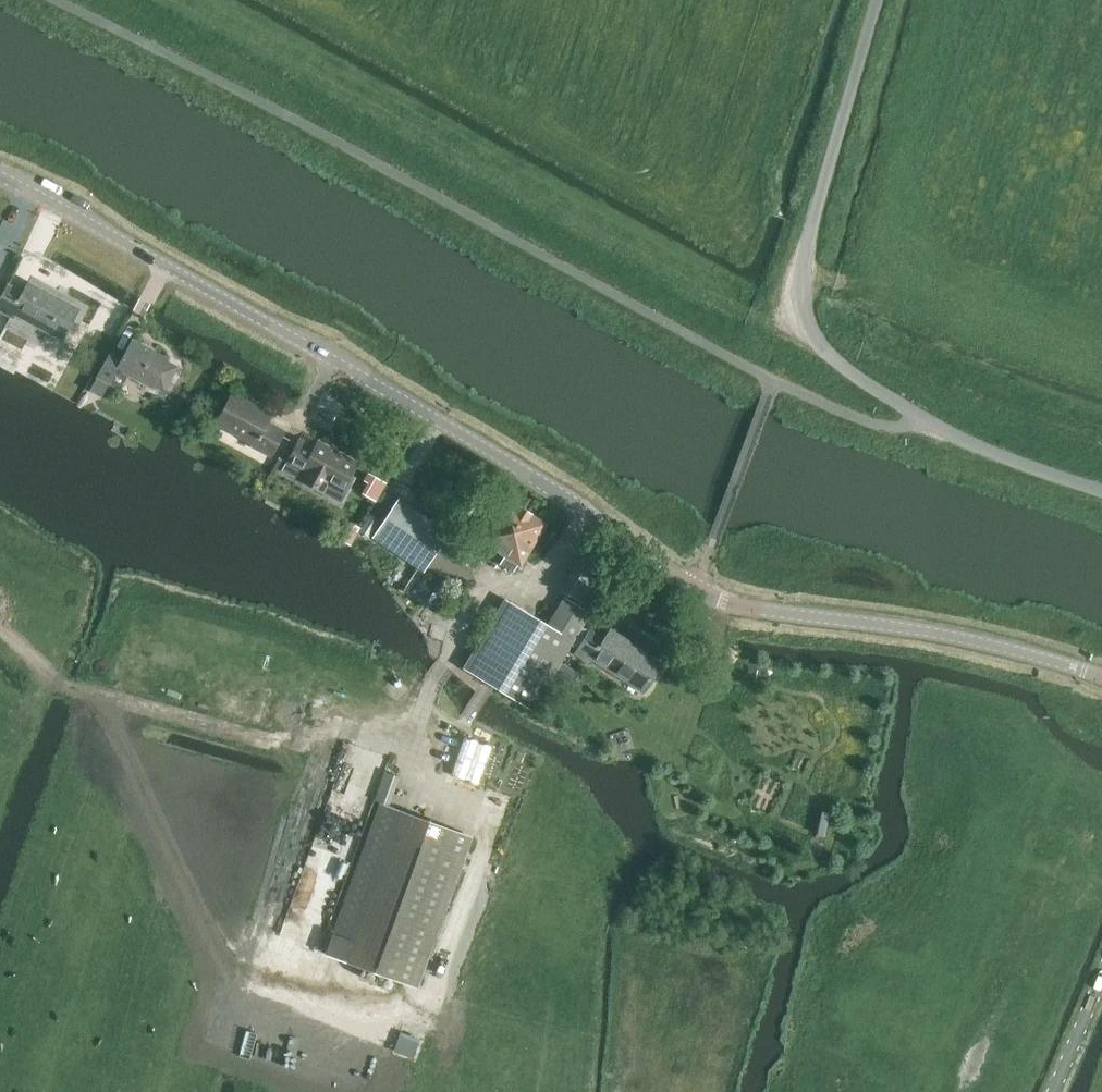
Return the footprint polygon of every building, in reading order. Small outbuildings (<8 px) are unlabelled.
[(29,283),(28,283),(23,292),(9,284),(0,300),(0,311),(11,317),(11,316),(10,316),(12,312),(62,339),(78,310),(29,283)] [(167,360),(167,358),(132,339),(122,359),(110,352),(88,391),(100,398),(109,383),(119,388),(126,373),(152,387),(152,385),(164,392),(178,366),(167,360)] [(271,455),(272,454),(284,431),(267,422),(270,415),(232,394),(216,423),(254,444),(253,445),(271,455)] [(287,462),(283,470),(337,499),(341,491),(357,462),(339,452),(318,441),(315,448),(299,440),(287,462)] [(475,539),(519,567),(546,524),(502,496),(475,539)] [(399,500),(374,538),(425,571),(450,533),(399,500)] [(606,574),(581,559),(562,590),(589,605),(606,574)] [(531,710),(590,612),(565,597),(548,625),(506,599),(464,669),(531,710)] [(605,639),(591,630),(575,654),(590,663),(593,658),(643,691),(661,663),(610,630),(605,639)] [(491,747),(464,738),(452,774),(478,783),(491,747)] [(472,840),(384,806),(329,954),(417,988),(472,840)]
